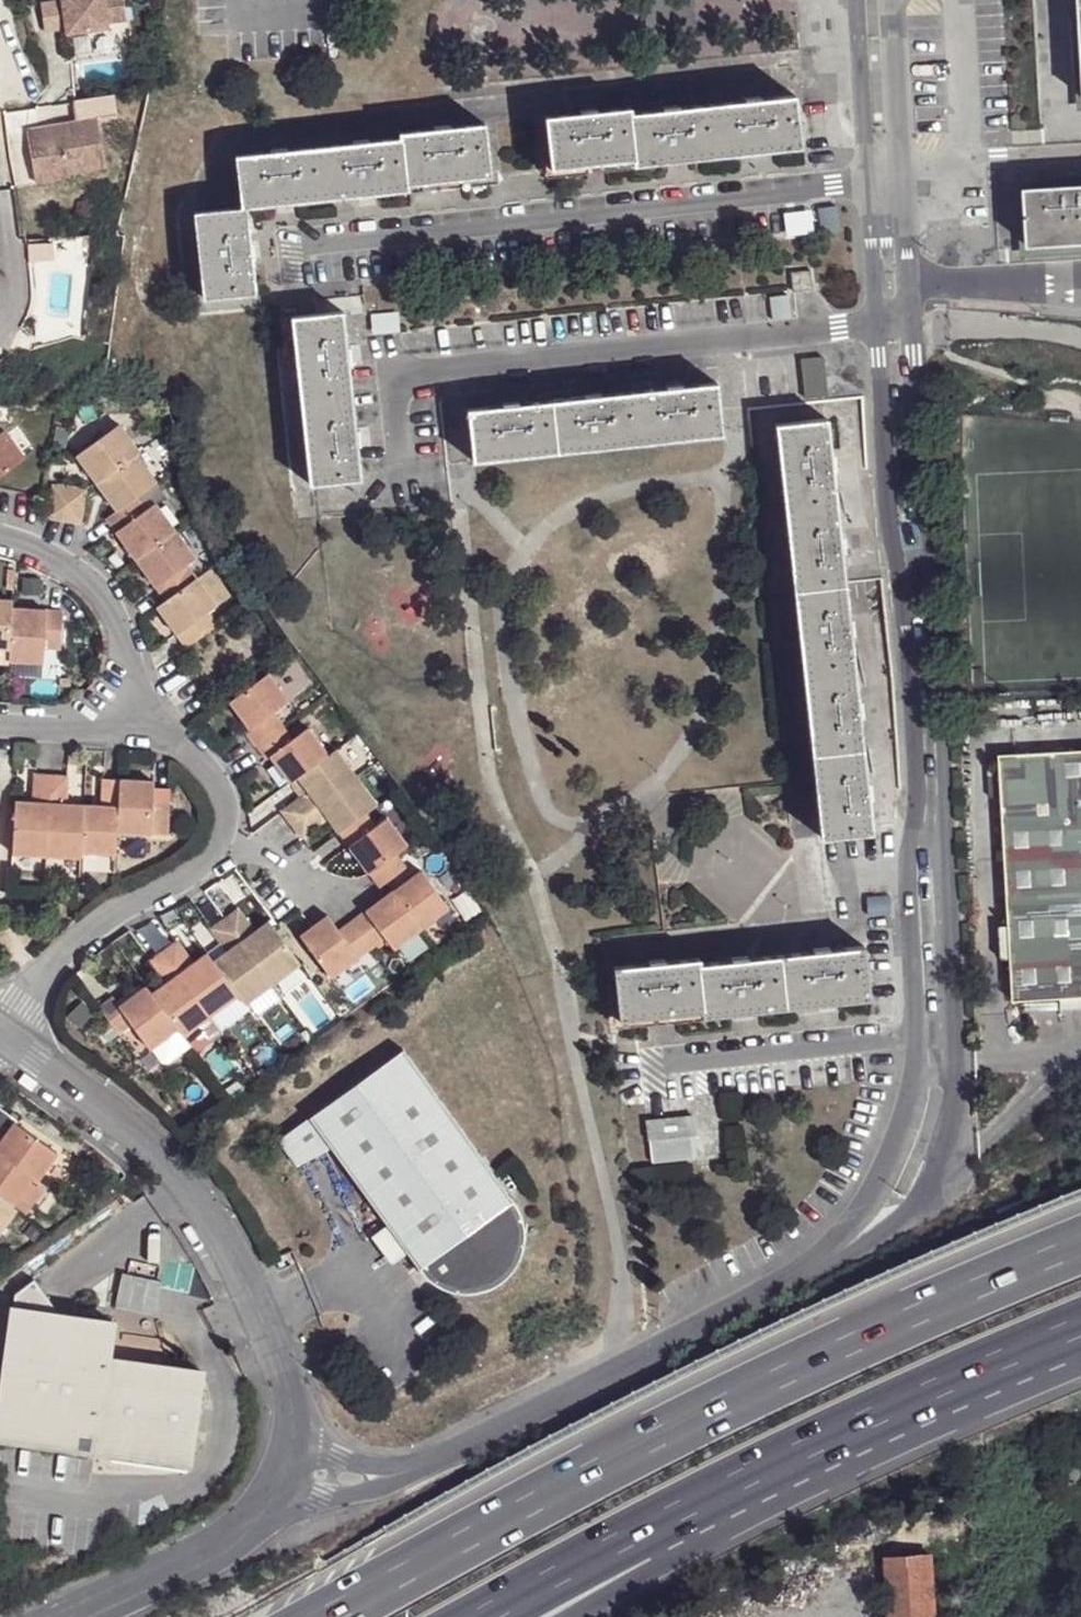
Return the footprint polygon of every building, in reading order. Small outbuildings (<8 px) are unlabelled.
[(48,11),(51,40),(73,37),(74,42),(114,36),(113,31),(132,28),(128,0),(117,0),(110,1),(109,0),(75,0),(68,1),(69,8),(48,11)] [(716,113),(722,164),(806,155),(800,105),(716,113)] [(722,164),(716,113),(633,121),(636,169),(638,173),(722,164)] [(636,169),(633,121),(632,116),(550,124),(555,177),(636,169)] [(405,148),(413,192),(494,183),(488,132),(404,141),(405,148)] [(103,133),(33,140),(36,181),(71,178),(71,184),(108,180),(103,133)] [(323,157),(327,207),(412,197),(413,192),(405,148),(323,157)] [(327,207),(323,157),(241,166),(244,216),(251,215),(327,207)] [(71,178),(36,181),(38,192),(71,189),(71,184),(71,178)] [(1046,188),(1026,190),(1029,250),(1080,247),(1080,186),(1046,188)] [(260,300),(251,215),(244,216),(199,222),(209,306),(260,300)] [(818,298),(815,279),(796,281),(797,299),(818,298)] [(306,415),(356,408),(346,321),(321,323),(296,327),(306,415)] [(828,395),(824,356),(800,359),(804,398),(828,395)] [(728,445),(719,392),(637,401),(644,453),(728,445)] [(644,453),(637,401),(555,410),(561,462),(644,453)] [(356,408),(306,415),(315,494),(365,488),(356,408)] [(561,462),(555,410),(472,419),(477,470),(561,462)] [(832,427),(783,433),(792,515),(841,510),(832,427)] [(119,428),(78,457),(95,483),(105,477),(133,456),(137,453),(119,428)] [(23,458),(2,430),(0,431),(0,477),(23,458)] [(133,456),(105,477),(115,491),(105,498),(115,513),(134,499),(152,484),(133,456)] [(95,483),(105,498),(115,491),(105,477),(95,483)] [(67,490),(61,523),(79,526),(84,493),(67,490)] [(134,499),(115,513),(106,519),(124,545),(132,538),(142,554),(172,532),(154,506),(144,513),(134,499)] [(841,510),(792,515),(801,598),(850,592),(841,510)] [(186,569),(195,562),(172,532),(142,554),(134,559),(164,601),(165,600),(193,579),(186,569)] [(132,538),(124,545),(134,559),(142,554),(132,538)] [(207,570),(193,579),(216,610),(230,600),(207,570)] [(193,579),(165,600),(174,614),(166,621),(186,648),(214,626),(207,617),(216,610),(193,579)] [(850,592),(801,598),(810,680),(859,674),(850,592)] [(164,601),(156,606),(166,621),(174,614),(165,600),(164,601)] [(7,649),(9,622),(9,612),(10,604),(0,604),(0,649),(7,649)] [(26,612),(24,622),(9,622),(7,649),(6,660),(44,663),(45,649),(61,650),(63,613),(26,612)] [(26,612),(9,612),(9,622),(24,622),(26,612)] [(859,674),(810,680),(819,759),(868,753),(859,674)] [(286,703),(267,676),(231,701),(242,715),(236,719),(245,731),(240,734),(251,750),(281,727),(271,714),(286,703)] [(226,705),(236,719),(242,715),(231,701),(226,705)] [(281,727),(251,750),(260,761),(265,757),(275,771),(280,767),(292,782),(295,780),(300,777),(327,756),(306,728),(290,740),(281,727)] [(289,826),(355,778),(335,751),(327,756),(300,777),(312,792),(306,795),(280,815),(289,826)] [(868,753),(819,759),(828,844),(878,839),(868,753)] [(1009,1004),(1080,1000),(1080,753),(995,757),(996,772),(997,799),(1005,928),(1007,961),(1009,1004)] [(280,767),(275,771),(287,786),(292,782),(280,767)] [(997,799),(996,772),(984,773),(985,800),(997,799)] [(44,869),(51,778),(35,777),(34,804),(33,811),(11,811),(8,866),(44,869)] [(295,780),(306,795),(312,792),(300,777),(295,780)] [(79,863),(83,814),(65,813),(65,806),(67,778),(51,778),(44,869),(79,871),(79,863)] [(355,778),(289,826),(297,838),(324,818),(328,814),(341,831),(365,814),(376,806),(355,778)] [(116,843),(121,782),(103,780),(101,807),(101,815),(83,814),(79,863),(114,865),(116,843)] [(121,782),(116,843),(165,847),(167,813),(151,811),(152,790),(135,789),(136,782),(121,782)] [(336,835),(341,831),(328,814),(324,818),(336,835)] [(341,831),(336,835),(357,863),(362,859),(374,876),(397,860),(409,850),(385,818),(374,826),(365,814),(341,831)] [(369,879),(370,878),(374,876),(362,859),(357,863),(369,879)] [(374,876),(370,878),(380,891),(386,885),(406,872),(397,860),(374,876)] [(396,899),(419,930),(448,909),(422,872),(407,883),(411,888),(396,899)] [(407,883),(393,894),(396,899),(411,888),(407,883)] [(350,924),(370,949),(382,940),(390,951),(419,930),(396,899),(393,894),(377,904),(382,910),(368,920),(364,914),(350,924)] [(377,904),(364,914),(368,920),(382,910),(377,904)] [(257,940),(241,918),(227,928),(267,982),(295,963),(275,935),(260,945),(257,940)] [(325,918),(310,929),(314,935),(329,923),(325,918)] [(370,949),(350,924),(337,934),(329,923),(314,935),(310,929),(297,939),(327,981),(370,949)] [(267,982),(227,928),(215,938),(230,959),(233,964),(219,975),(234,995),(239,1002),(267,982)] [(1007,961),(1005,928),(996,929),(997,962),(1007,961)] [(272,930),(257,940),(260,945),(275,935),(272,930)] [(188,962),(173,941),(159,951),(206,1015),(234,995),(219,975),(215,970),(206,958),(192,968),(188,962)] [(206,1015),(159,951),(147,960),(162,981),(166,986),(150,997),(173,1027),(178,1035),(206,1015)] [(192,968),(206,958),(202,952),(188,962),(192,968)] [(785,962),(790,1012),(869,1003),(864,953),(785,962)] [(215,970),(219,975),(233,964),(230,959),(215,970)] [(699,971),(700,1018),(702,1021),(790,1012),(785,962),(699,971)] [(700,1018),(699,971),(699,965),(613,974),(620,1025),(634,1025),(700,1018)] [(150,997),(166,986),(162,981),(147,992),(150,997)] [(147,992),(141,985),(129,993),(134,999),(118,1010),(114,1005),(107,995),(95,1005),(115,1033),(128,1023),(146,1048),(173,1027),(150,997),(147,992)] [(118,1010),(134,999),(129,993),(114,1005),(118,1010)] [(206,1015),(178,1035),(193,1054),(220,1034),(206,1015)] [(400,1050),(275,1140),(293,1166),(324,1143),(383,1226),(402,1252),(415,1270),(417,1273),(420,1276),(422,1279),(426,1281),(429,1284),(433,1286),(436,1288),(439,1290),(443,1291),(447,1292),(451,1293),(455,1294),(459,1294),(463,1294),(467,1294),(471,1293),(475,1293),(479,1291),(483,1290),(487,1288),(490,1286),(494,1284),(497,1282),(500,1279),(503,1277),(506,1273),(509,1270),(511,1267),(513,1264),(514,1260),(516,1256),(517,1252),(519,1248),(519,1244),(520,1240),(520,1236),(519,1232),(519,1228),(519,1224),(518,1220),(516,1217),(515,1212),(513,1209),(511,1206),(509,1202),(400,1050)] [(227,1100),(240,1091),(234,1082),(220,1092),(227,1100)] [(645,1118),(651,1162),(696,1157),(690,1111),(645,1118)] [(32,1178),(36,1181),(40,1175),(56,1153),(14,1123),(13,1123),(0,1114),(0,1155),(32,1178)] [(56,1153),(40,1175),(52,1183),(68,1162),(56,1153)] [(11,1206),(32,1178),(0,1155),(0,1198),(11,1206)] [(11,1206),(0,1198),(0,1231),(15,1209),(11,1206)] [(402,1252),(383,1226),(366,1237),(386,1264),(402,1252)] [(0,1385),(0,1441),(189,1467),(202,1371),(108,1357),(113,1322),(45,1313),(47,1300),(32,1279),(13,1295),(0,1385)] [(930,1555),(885,1558),(889,1616),(935,1616),(930,1555)]
